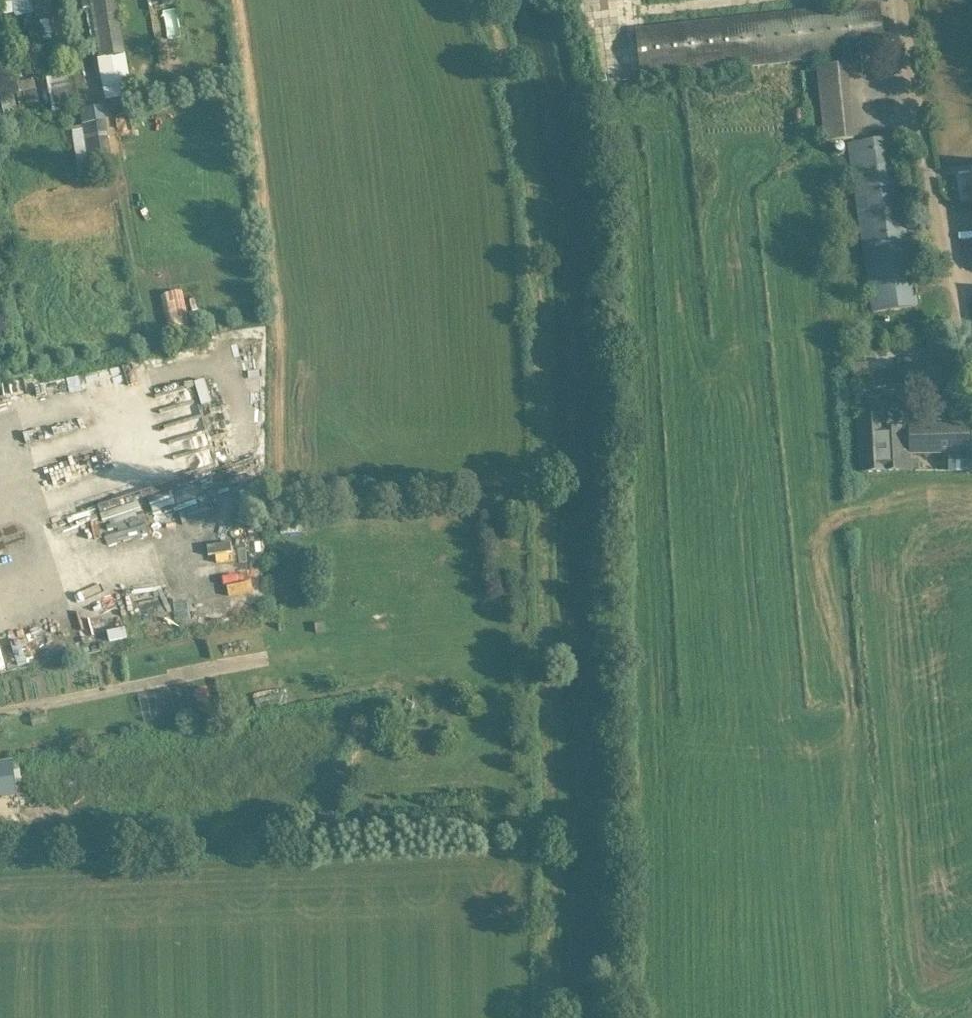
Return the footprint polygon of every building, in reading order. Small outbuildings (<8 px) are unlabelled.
[(2,4),(13,2),(15,16),(35,12),(32,0),(1,0),(2,4)] [(83,9),(91,8),(107,102),(132,98),(115,0),(82,0),(83,9)] [(642,78),(885,52),(880,5),(637,30),(642,78)] [(53,58),(44,60),(53,117),(79,113),(72,66),(55,69),(53,58)] [(820,66),(826,142),(854,140),(848,64),(820,66)] [(37,90),(24,92),(26,103),(39,100),(37,90)] [(14,121),(13,115),(18,114),(15,96),(0,99),(0,123),(14,121)] [(104,107),(83,110),(92,170),(112,167),(104,107)] [(917,306),(912,278),(920,277),(899,137),(848,145),(873,313),(917,306)] [(886,416),(858,418),(861,474),(912,472),(911,453),(968,453),(969,425),(910,424),(910,433),(903,433),(903,428),(887,429),(886,416)] [(170,493),(147,497),(151,514),(174,510),(170,493)] [(207,687),(195,690),(198,703),(210,700),(207,687)] [(0,764),(0,766),(5,798),(16,796),(11,763),(0,764)]
